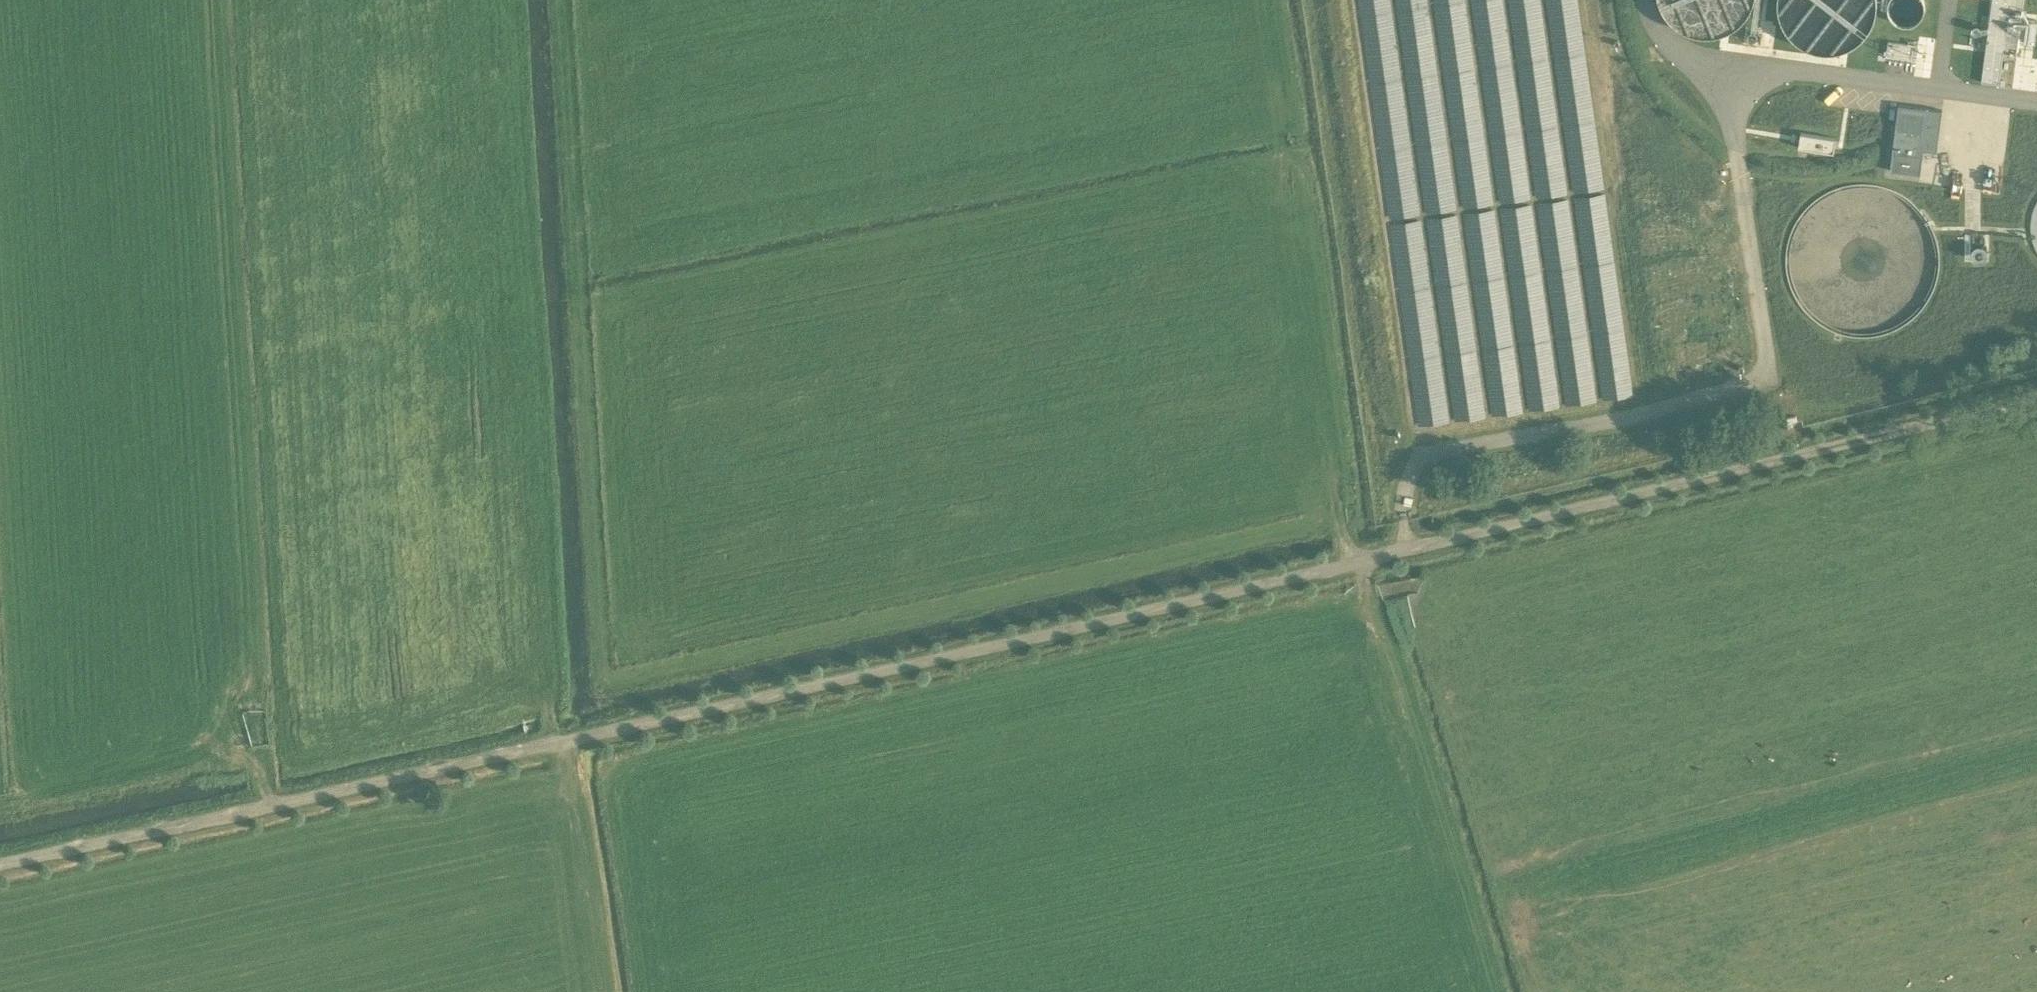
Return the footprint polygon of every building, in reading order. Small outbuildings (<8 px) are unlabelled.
[(1555,48),(1570,46),(1572,59),(1580,58),(1585,95),(1590,94),(1577,0),(1549,0),(1555,48)] [(2016,56),(2024,0),(1992,0),(1982,68),(1981,81),(1999,84),(2001,71),(2003,54),(2016,56)] [(1903,58),(1906,41),(1889,38),(1887,55),(1903,58)] [(1874,119),(1876,107),(1850,103),(1848,114),(1874,119)] [(1924,111),(1897,108),(1890,169),(1920,173),(1922,155),(1919,154),(1924,111)] [(1802,130),(1801,147),(1839,151),(1841,134),(1802,130)] [(1980,184),(1989,184),(1989,159),(1960,159),(1960,180),(1948,179),(1947,215),(1980,215),(1980,184)] [(1660,200),(1661,193),(1637,189),(1636,197),(1660,200)]
